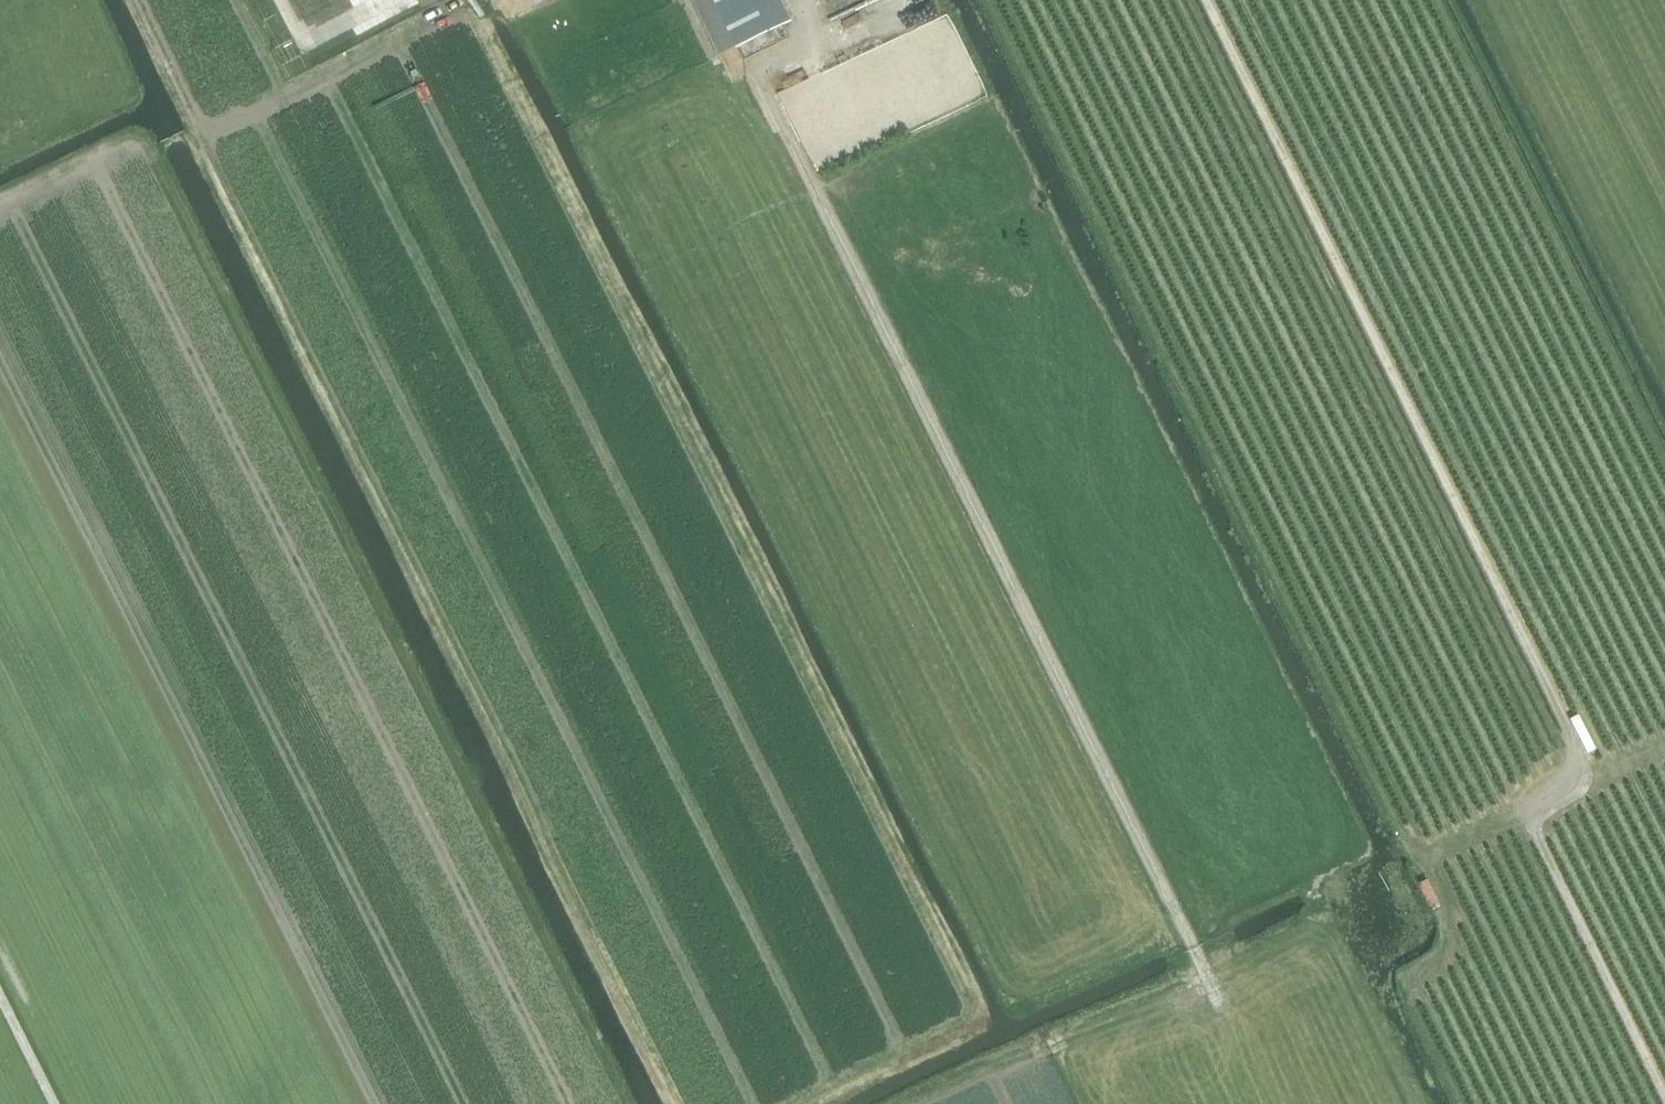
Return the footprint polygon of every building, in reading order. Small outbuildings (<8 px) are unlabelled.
[(518,8),(542,0),(515,0),(518,8)] [(721,55),(734,49),(736,48),(784,25),(772,0),(695,0),(721,55)]
